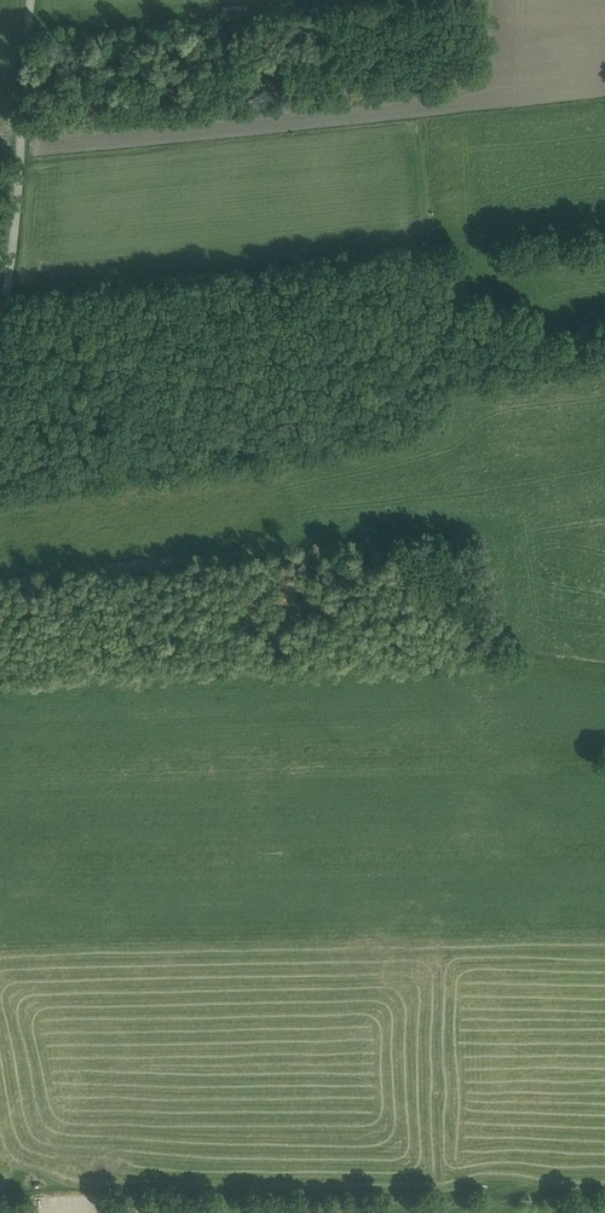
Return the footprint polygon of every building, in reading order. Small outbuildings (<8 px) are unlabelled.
[(223,20),(248,18),(246,4),(222,6),(223,20)]
